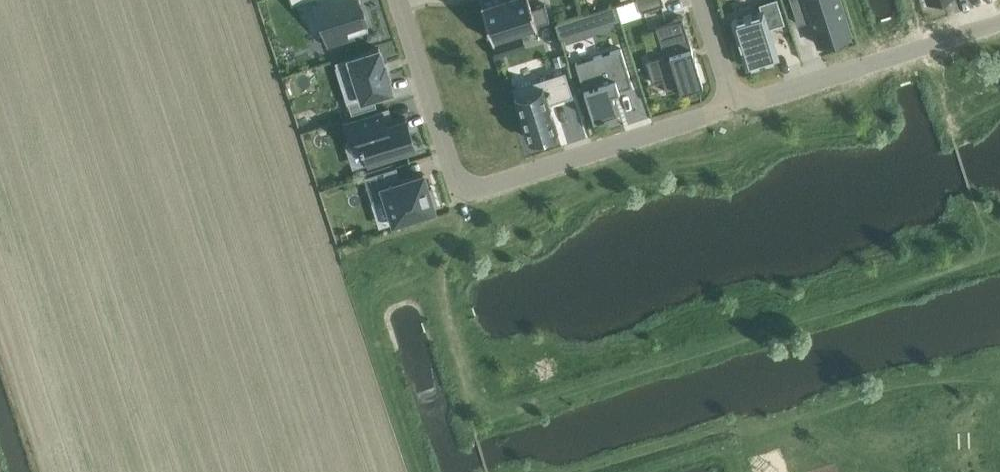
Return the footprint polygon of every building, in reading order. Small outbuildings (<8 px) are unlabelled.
[(317,7),(318,7),(329,44),(327,45),(327,46),(355,37),(354,36),(352,37),(350,31),(367,25),(361,5),(359,0),(315,0),(317,7)] [(480,3),(492,40),(494,39),(493,38),(523,28),(535,25),(535,26),(537,25),(536,24),(538,24),(549,20),(544,3),(531,7),(529,0),(494,0),(482,4),(482,2),(480,3)] [(662,0),(637,0),(640,10),(663,3),(662,0)] [(732,20),(746,66),(777,57),(768,27),(784,22),(778,0),(766,0),(758,2),(761,11),(732,20)] [(797,23),(810,19),(818,44),(821,43),(822,45),(833,41),(832,39),(850,34),(839,0),(790,0),(797,23)] [(615,4),(592,12),(597,27),(620,20),(615,4)] [(664,54),(646,60),(652,81),(662,78),(666,91),(679,87),(680,90),(702,83),(698,67),(682,18),(655,26),(664,54)] [(501,40),(491,43),(495,56),(505,52),(501,40)] [(360,99),(348,103),(351,113),(376,105),(373,95),(392,89),(388,77),(387,74),(388,74),(387,72),(386,72),(384,64),(385,64),(385,63),(384,62),(383,62),(383,60),(378,47),(348,57),(361,98),(360,99)] [(620,48),(575,63),(593,119),(618,111),(612,92),(632,85),(620,48)] [(562,54),(552,57),(555,67),(565,64),(562,54)] [(313,110),(335,103),(325,70),(303,76),(313,110)] [(565,70),(512,87),(515,96),(528,138),(531,137),(534,136),(535,141),(557,134),(548,104),(548,103),(572,95),(565,70)] [(377,110),(344,121),(347,130),(350,141),(351,144),(359,142),(360,145),(362,144),(368,162),(415,147),(407,120),(405,117),(393,121),(386,123),(382,109),(377,110)] [(396,166),(364,176),(372,202),(385,198),(393,221),(401,218),(434,208),(432,204),(436,203),(431,187),(428,189),(426,185),(422,172),(400,180),(398,173),(396,166)] [(354,180),(344,183),(347,192),(357,189),(354,180)]
